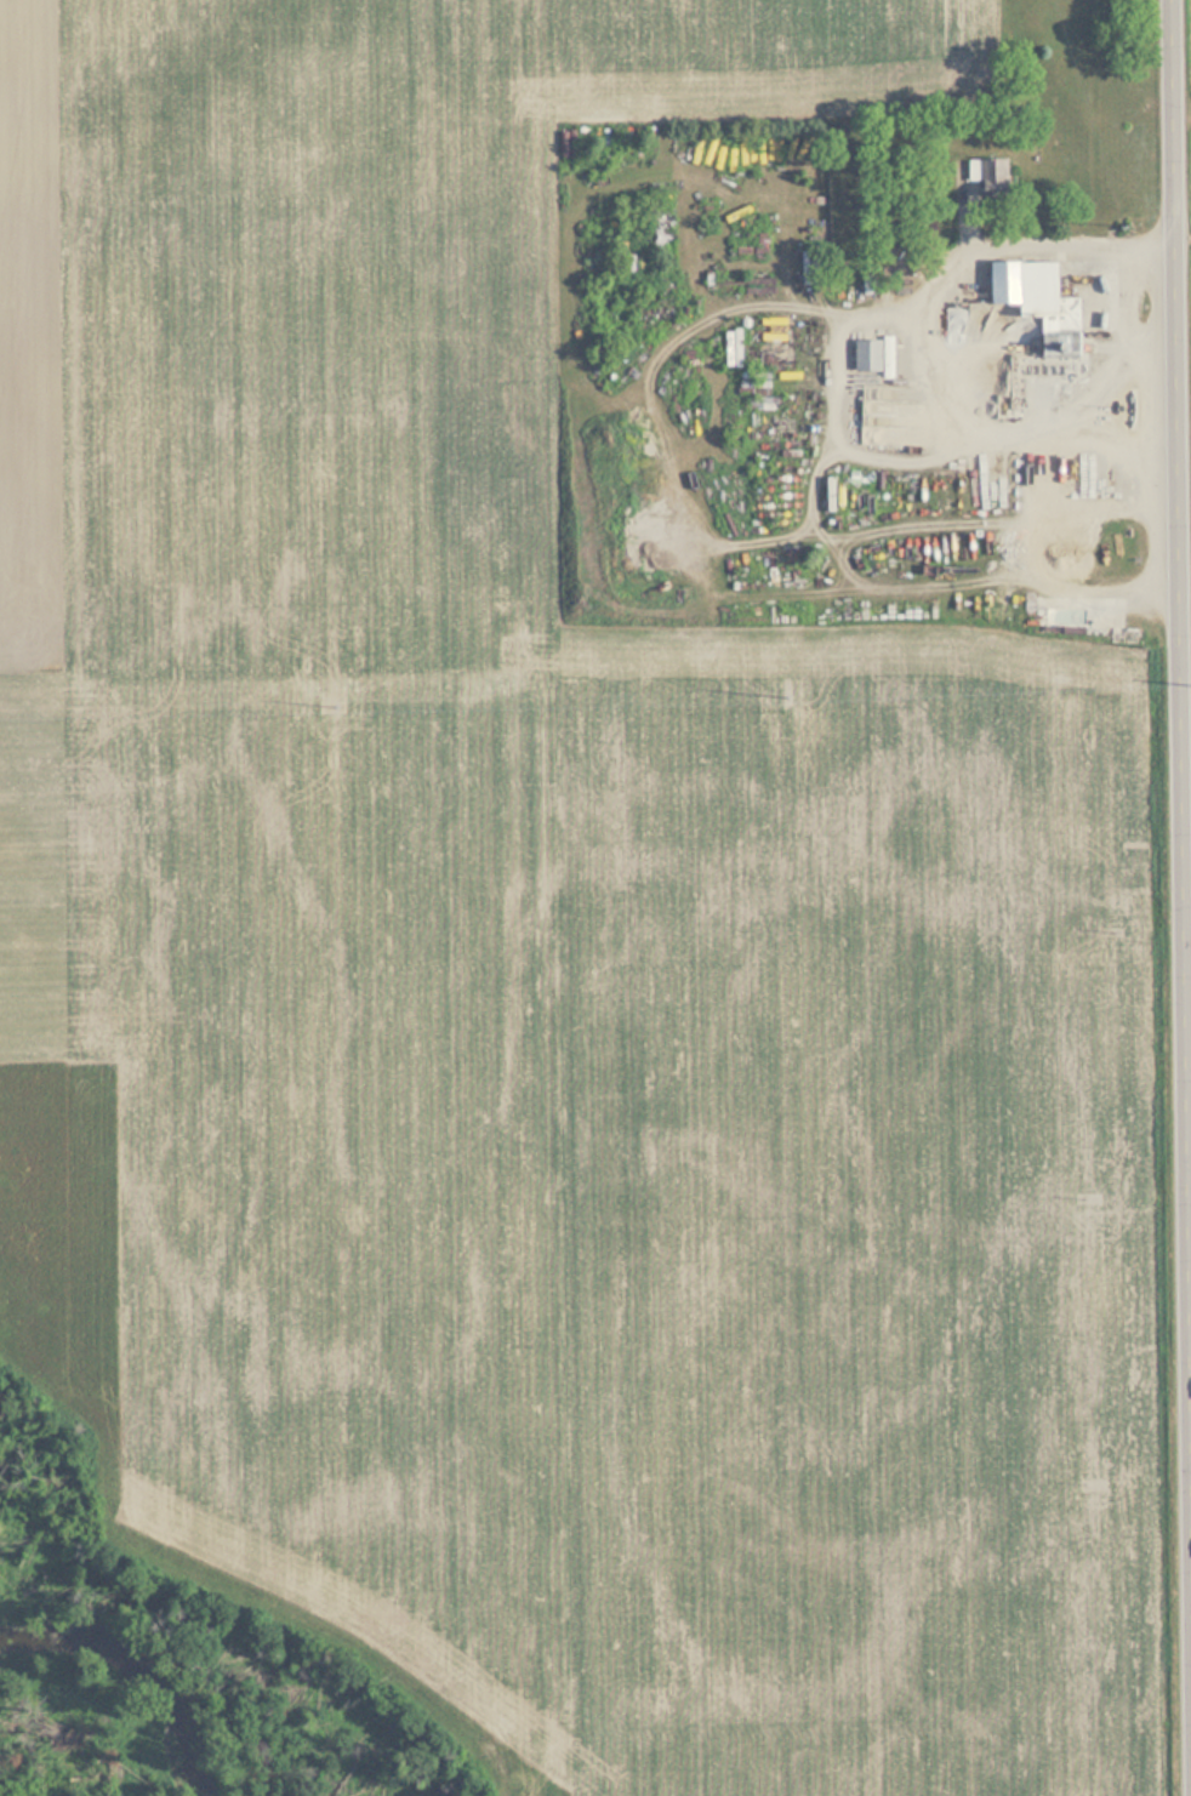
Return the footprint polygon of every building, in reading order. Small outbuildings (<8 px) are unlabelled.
[(571,132),(558,132),(558,156),(571,156),(571,132)] [(973,159),(973,198),(1005,198),(1005,159),(973,159)] [(985,303),(1010,303),(1010,317),(1054,317),(1054,324),(1073,324),(1073,297),(1050,298),(1050,262),(985,262),(985,303)] [(850,340),(850,372),(877,372),(877,340),(850,340)]
